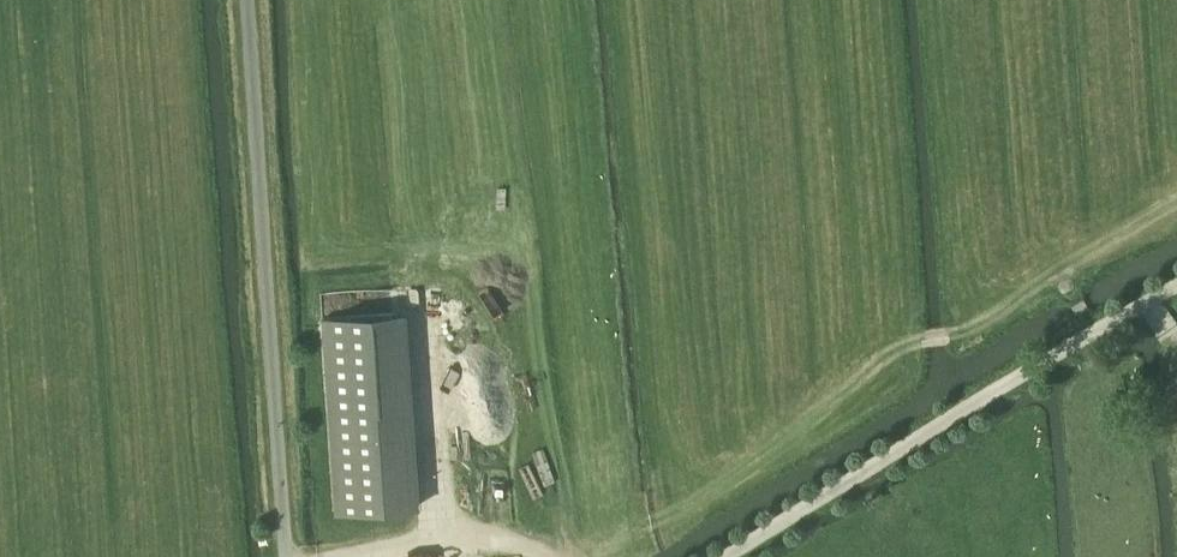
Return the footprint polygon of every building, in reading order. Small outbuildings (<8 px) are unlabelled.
[(393,314),(321,318),(334,508),(406,503),(393,314)]
